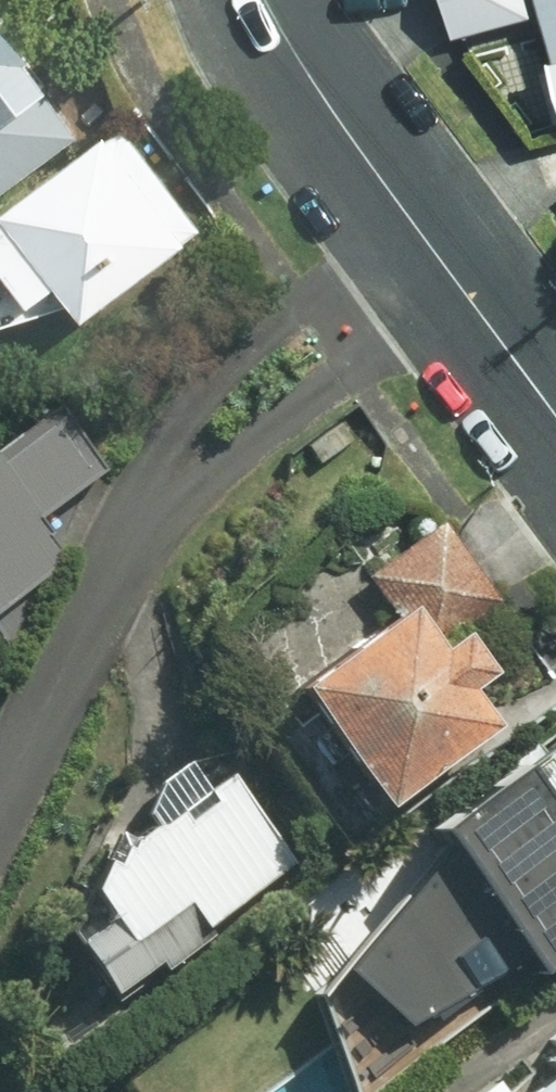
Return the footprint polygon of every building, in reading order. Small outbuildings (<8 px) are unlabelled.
[(446,43),(526,21),(520,0),(434,0),(446,43)] [(555,135),(555,0),(526,0),(546,65),(536,68),(555,135)] [(82,123),(0,13),(0,184),(82,123)] [(0,212),(0,251),(35,299),(62,279),(86,312),(209,222),(132,116),(0,212)] [(60,568),(29,520),(117,463),(75,398),(0,445),(0,607),(60,568)] [(369,826),(479,727),(457,700),(480,683),(443,642),(496,594),(430,521),(355,588),(381,613),(265,711),(369,826)] [(81,928),(49,950),(90,1004),(134,970),(145,985),(295,872),(220,774),(58,898),(81,928)] [(320,986),(377,1037),(493,965),(509,991),(555,962),(555,861),(495,778),(410,841),(392,897),(320,986)] [(513,1091),(555,1091),(555,1057),(513,1091)] [(476,1079),(461,1091),(487,1091),(476,1079)]
